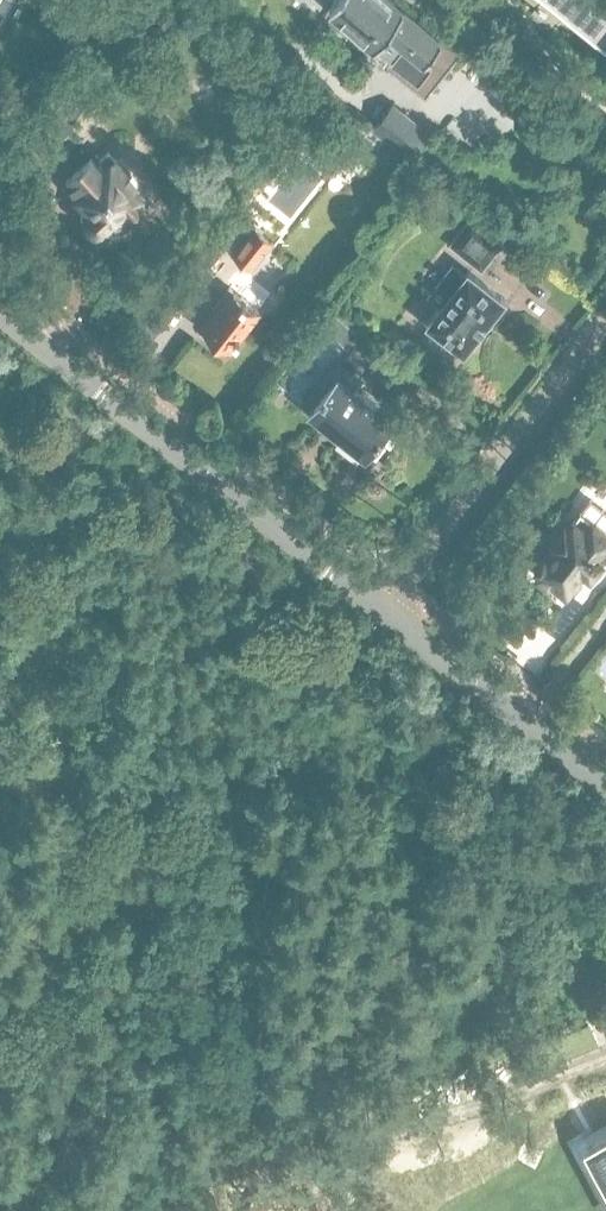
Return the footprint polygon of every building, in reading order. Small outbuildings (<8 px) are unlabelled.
[(331,6),(392,54),(385,64),(413,86),(413,87),(412,90),(413,94),(415,96),(418,99),(421,100),(425,100),(428,99),(431,96),(433,94),(433,90),(433,87),(462,52),(432,28),(397,0),(335,0),(331,6)] [(603,0),(530,0),(560,23),(564,17),(563,16),(566,12),(605,44),(605,2),(603,0)] [(412,157),(431,133),(394,103),(375,127),(412,157)] [(358,117),(342,140),(368,159),(384,137),(358,117)] [(137,219),(131,213),(147,199),(134,185),(137,182),(110,153),(101,160),(108,168),(105,171),(92,157),(66,178),(93,208),(91,210),(90,214),(90,218),(90,221),(91,223),(93,226),(96,228),(99,229),(102,229),(105,228),(109,225),(119,235),(137,219)] [(251,266),(272,240),(241,216),(221,243),(251,266)] [(449,244),(482,270),(504,242),(471,216),(449,244)] [(437,282),(438,283),(428,296),(439,304),(425,322),(465,353),(479,335),(483,330),(490,321),(494,316),(494,315),(508,298),(468,267),(465,271),(452,262),(437,282)] [(244,283),(242,284),(235,278),(218,301),(221,303),(203,326),(229,347),(258,309),(255,306),(262,297),(261,289),(251,282),(244,283)] [(338,376),(312,411),(310,413),(366,456),(380,438),(390,445),(403,429),(392,421),(394,420),(379,408),(382,404),(361,388),(358,392),(338,376)] [(536,565),(538,567),(536,574),(546,581),(552,578),(566,589),(592,556),(596,559),(605,547),(605,509),(590,496),(573,518),(567,526),(564,524),(551,540),(554,542),(547,552),(544,550),(536,560),(538,562),(536,565)] [(601,1043),(592,1024),(533,1049),(541,1069),(601,1043)] [(585,1141),(605,1181),(605,1130),(585,1141)]
